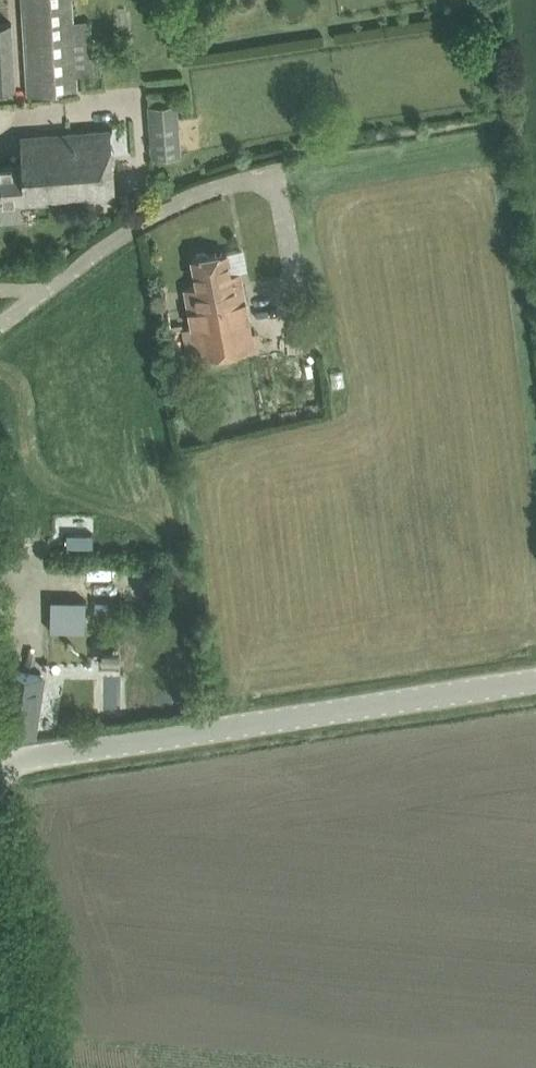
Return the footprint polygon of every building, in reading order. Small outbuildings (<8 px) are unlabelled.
[(77,92),(71,0),(30,0),(35,94),(77,92)] [(0,23),(0,88),(15,88),(11,22),(0,23)] [(176,91),(148,93),(153,157),(181,155),(176,91)] [(23,163),(0,165),(0,202),(21,200),(21,203),(116,196),(111,129),(21,136),(23,163)] [(202,357),(220,354),(254,348),(244,293),(240,271),(231,273),(227,251),(209,254),(204,251),(202,251),(197,252),(194,257),(193,257),(198,285),(185,287),(198,358),(202,357)] [(203,374),(184,378),(186,388),(205,384),(203,374)] [(50,633),(71,633),(71,635),(51,635),(50,658),(51,663),(92,663),(92,635),(78,635),(78,633),(95,633),(95,599),(72,599),(51,599),(50,633)] [(41,674),(35,673),(13,670),(11,685),(9,684),(2,731),(30,736),(34,712),(38,713),(42,691),(42,690),(39,689),(41,674)]
